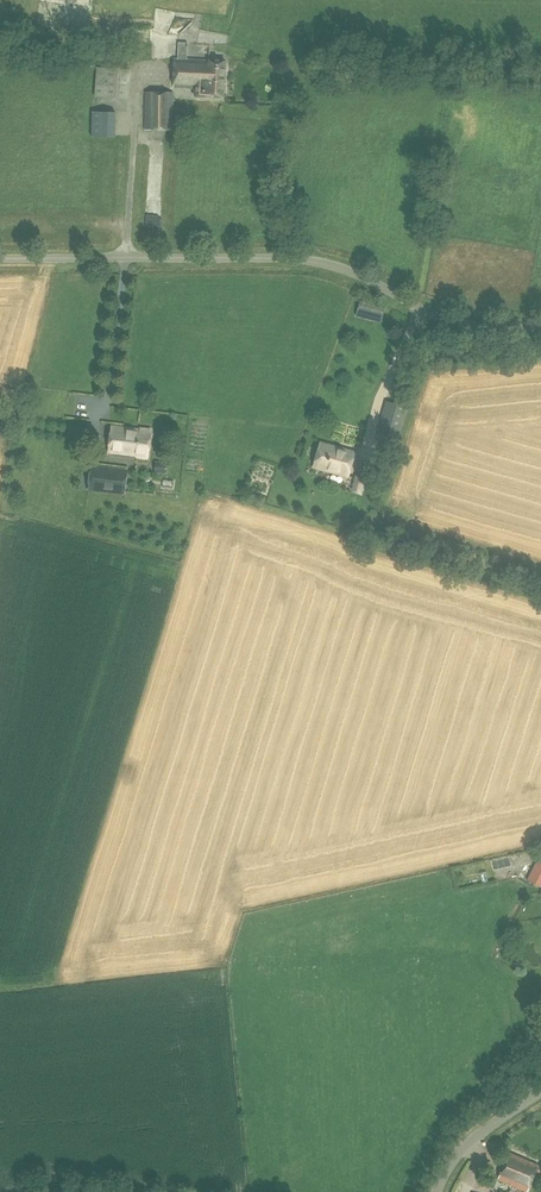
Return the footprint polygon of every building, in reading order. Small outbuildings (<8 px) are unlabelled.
[(224,97),(225,60),(209,59),(209,60),(187,59),(187,44),(179,44),(179,59),(175,59),(174,87),(196,88),(196,96),(224,97)] [(97,66),(95,95),(128,98),(130,68),(97,66)] [(173,130),(173,91),(145,91),(145,129),(173,130)] [(116,112),(92,112),(92,138),(116,138),(116,112)] [(165,212),(150,213),(151,229),(166,228),(165,212)] [(380,321),(384,307),(360,300),(356,315),(380,321)] [(388,401),(379,433),(397,438),(406,406),(388,401)] [(148,456),(151,430),(150,430),(150,429),(140,427),(140,429),(111,425),(108,451),(137,455),(137,456),(147,457),(147,456),(148,456)] [(355,451),(320,442),(313,466),(348,476),(355,451)] [(155,462),(154,471),(166,472),(167,463),(155,462)] [(91,465),(88,489),(124,493),(126,469),(91,465)] [(356,476),(352,490),(361,493),(365,478),(356,476)] [(540,827),(540,819),(540,818),(521,823),(524,831),(540,827)] [(535,883),(540,871),(540,860),(539,859),(528,880),(535,883)] [(509,1153),(498,1179),(527,1191),(535,1171),(540,1174),(540,1166),(509,1153)]
